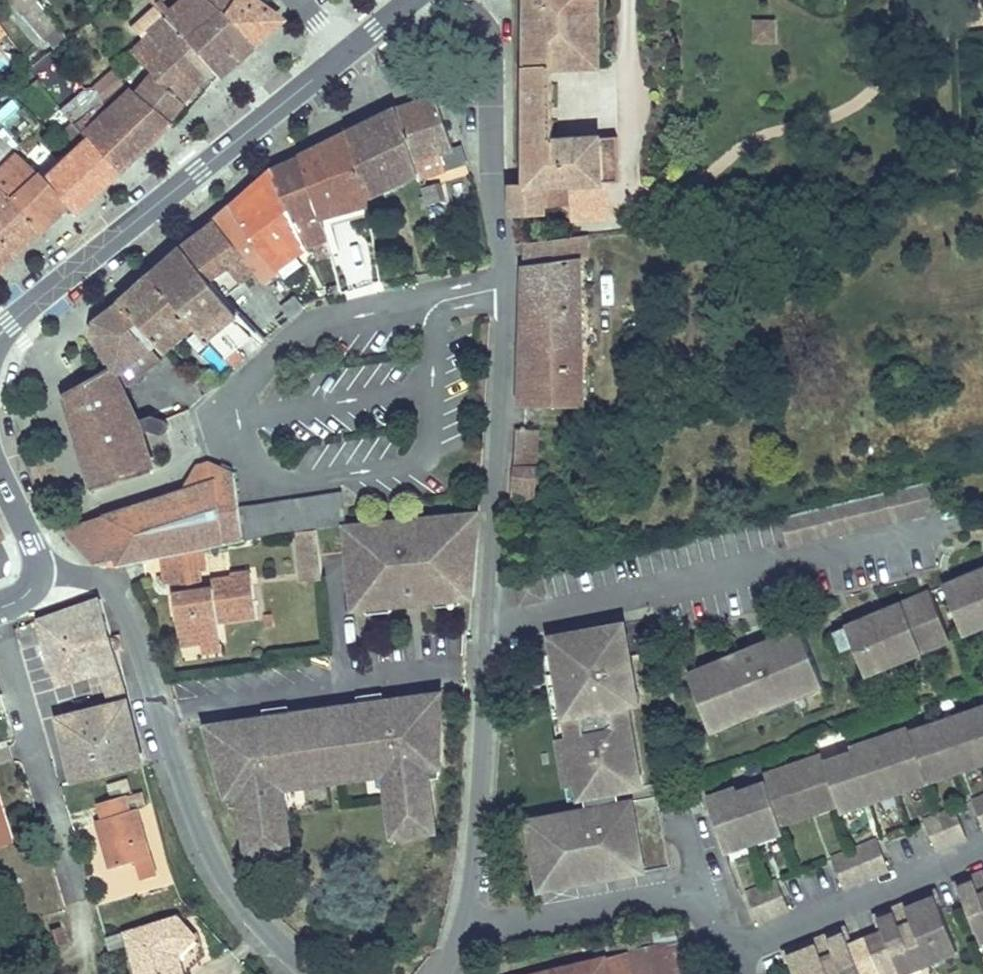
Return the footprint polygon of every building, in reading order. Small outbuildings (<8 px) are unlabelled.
[(32,32),(48,19),(32,0),(6,0),(32,32)] [(154,10),(184,45),(201,28),(230,0),(191,0),(170,19),(159,6),(166,0),(146,0),(154,10)] [(246,0),(230,0),(201,28),(225,55),(233,63),(279,23),(246,0)] [(527,69),(556,68),(599,66),(600,0),(526,0),(527,69)] [(149,34),(154,40),(159,46),(195,87),(209,72),(184,45),(154,10),(147,16),(156,27),(149,34)] [(751,16),(752,41),(775,41),(775,15),(751,16)] [(62,25),(56,29),(61,35),(66,31),(62,25)] [(201,28),(184,45),(209,72),(216,80),(233,63),(225,55),(201,28)] [(149,34),(144,39),(150,44),(154,40),(149,34)] [(137,98),(165,122),(195,87),(159,46),(143,62),(143,65),(156,79),(137,98)] [(556,68),(527,69),(528,185),(514,186),(514,216),(548,213),(548,184),(622,180),(620,136),(556,139),(556,68)] [(101,102),(105,98),(121,85),(110,76),(92,91),(101,102)] [(67,119),(85,141),(113,176),(169,125),(165,122),(137,98),(121,85),(105,98),(113,107),(105,115),(97,105),(76,122),(71,116),(67,119)] [(450,154),(445,141),(433,101),(397,111),(415,176),(416,180),(463,167),(459,151),(450,154)] [(397,111),(351,133),(360,179),(364,178),(371,196),(415,176),(397,111)] [(302,157),(301,161),(320,219),(347,210),(365,206),(363,199),(371,196),(364,178),(360,179),(351,133),(302,157)] [(85,141),(63,163),(92,196),(113,176),(85,141)] [(38,233),(65,208),(41,184),(12,153),(5,159),(9,163),(0,171),(0,193),(38,233)] [(301,161),(276,170),(308,251),(311,250),(327,241),(320,219),(301,161)] [(65,208),(71,215),(92,196),(63,163),(41,184),(65,208)] [(276,170),(234,209),(278,269),(308,251),(276,170)] [(422,181),(424,200),(443,198),(441,179),(422,181)] [(38,233),(0,193),(0,269),(38,233)] [(234,209),(218,223),(247,257),(259,272),(268,284),(281,272),(278,269),(234,209)] [(218,223),(187,247),(244,313),(254,305),(228,271),(247,257),(218,223)] [(605,266),(606,233),(579,236),(579,263),(583,263),(583,267),(605,266)] [(327,241),(311,250),(318,264),(332,256),(327,241)] [(187,247),(154,275),(200,327),(227,356),(230,359),(262,334),(244,313),(187,247)] [(526,355),(525,404),(585,405),(583,267),(583,263),(579,263),(528,265),(526,355)] [(335,270),(342,294),(350,292),(343,269),(335,270)] [(268,284),(259,272),(252,279),(260,289),(268,284)] [(122,303),(160,342),(170,353),(200,327),(154,275),(122,303)] [(322,287),(314,289),(317,295),(324,292),(322,287)] [(282,303),(294,319),(307,307),(295,292),(282,303)] [(103,318),(97,322),(95,337),(98,344),(113,371),(66,396),(97,490),(154,470),(149,451),(139,423),(118,379),(160,342),(122,303),(103,318)] [(227,356),(197,380),(210,394),(238,368),(230,359),(227,356)] [(519,429),(518,440),(533,440),(533,429),(525,428),(519,429)] [(517,453),(514,499),(526,499),(537,499),(538,468),(532,468),(532,455),(517,453)] [(187,490),(68,530),(70,535),(80,547),(99,565),(103,565),(109,564),(118,562),(122,568),(124,569),(166,559),(201,551),(272,536),(293,532),(313,527),(345,524),(341,493),(239,509),(234,473),(211,460),(199,463),(187,490)] [(481,506),(398,517),(401,556),(478,544),(481,506)] [(398,517),(345,524),(351,563),(401,556),(398,517)] [(320,568),(313,527),(293,532),(300,571),(320,568)] [(8,577),(12,572),(14,566),(2,537),(0,538),(0,580),(8,577)] [(401,556),(351,563),(358,605),(410,598),(423,596),(475,589),(478,544),(401,556)] [(201,551),(166,559),(170,589),(177,588),(178,597),(186,597),(184,576),(204,573),(201,551)] [(321,578),(320,568),(300,571),(301,581),(321,578)] [(186,597),(178,597),(180,614),(189,614),(193,642),(225,638),(223,620),(262,616),(256,578),(256,573),(237,575),(237,579),(217,581),(218,590),(206,591),(204,573),(184,576),(186,597)] [(950,586),(969,635),(982,630),(982,573),(950,586)] [(937,592),(851,625),(857,639),(870,673),(956,640),(937,592)] [(104,600),(40,619),(62,681),(107,669),(123,664),(119,652),(128,649),(122,634),(116,635),(107,603),(104,600)] [(189,614),(180,614),(186,652),(226,647),(225,638),(193,642),(189,614)] [(757,643),(693,668),(715,726),(730,720),(728,714),(810,682),(813,688),(827,683),(806,625),(776,636),(778,640),(758,648),(757,643)] [(857,639),(851,625),(841,629),(846,643),(857,639)] [(627,626),(615,628),(619,649),(631,647),(627,626)] [(615,628),(553,638),(571,748),(560,750),(569,801),(584,799),(616,794),(630,791),(627,779),(640,776),(629,708),(627,693),(638,691),(631,647),(619,649),(615,628)] [(776,636),(757,643),(758,648),(778,640),(776,636)] [(123,664),(107,669),(115,696),(128,692),(124,679),(127,679),(123,664)] [(810,682),(728,714),(730,720),(813,688),(810,682)] [(446,687),(436,689),(440,708),(447,707),(446,687)] [(361,702),(361,707),(366,733),(339,738),(345,773),(373,769),(374,774),(391,771),(404,769),(406,781),(393,782),(403,832),(418,830),(417,822),(445,817),(437,775),(434,761),(449,758),(447,707),(440,708),(436,689),(361,702)] [(638,691),(627,693),(629,708),(641,706),(638,691)] [(74,716),(97,783),(136,774),(165,761),(143,693),(74,716)] [(361,707),(299,718),(303,744),(330,739),(336,775),(345,773),(339,738),(366,733),(361,707)] [(715,792),(730,839),(788,820),(846,801),(982,756),(982,709),(919,730),(917,726),(860,745),(861,749),(833,758),(830,752),(772,771),(774,778),(746,787),(744,783),(715,792)] [(225,744),(218,746),(234,795),(247,793),(250,807),(258,850),(285,845),(286,853),(304,850),(294,800),(282,802),(280,790),(292,788),(311,785),(310,779),(336,775),(330,739),(303,744),(299,718),(298,713),(223,726),(225,744)] [(213,728),(218,746),(225,744),(223,726),(213,728)] [(846,801),(849,809),(982,765),(982,756),(846,801)] [(449,773),(449,758),(434,761),(437,775),(449,773)] [(404,769),(391,771),(393,782),(406,781),(404,769)] [(640,776),(627,779),(630,791),(642,789),(640,776)] [(294,800),(292,788),(280,790),(282,802),(294,800)] [(247,793),(234,795),(239,810),(250,807),(247,793)] [(616,794),(584,799),(586,811),(618,806),(616,794)] [(974,802),(982,826),(982,799),(974,802)] [(93,824),(87,826),(101,874),(140,863),(127,816),(121,818),(117,803),(90,810),(93,824)] [(586,811),(541,818),(543,833),(528,835),(537,890),(626,876),(625,866),(641,864),(631,804),(618,806),(586,811)] [(955,809),(925,821),(936,851),(967,839),(955,809)] [(417,822),(418,830),(446,825),(445,817),(417,822)] [(541,818),(526,821),(528,835),(543,833),(541,818)] [(788,820),(730,839),(733,847),(791,828),(788,820)] [(876,839),(831,856),(843,888),(888,870),(876,839)] [(285,845),(258,850),(258,858),(286,853),(285,845)] [(641,864),(625,866),(626,876),(642,873),(641,864)] [(959,882),(963,892),(966,891),(982,934),(982,880),(981,881),(979,875),(959,882)] [(776,877),(747,888),(758,921),(788,909),(776,877)] [(898,906),(879,914),(883,924),(886,923),(904,969),(961,947),(943,901),(947,899),(942,889),(923,897),(924,900),(899,910),(898,906)] [(115,938),(97,943),(102,957),(121,959),(125,973),(163,973),(160,961),(183,938),(171,922),(115,938)] [(787,950),(791,960),(794,959),(800,973),(866,973),(852,936),(855,935),(851,925),(832,932),(833,936),(808,945),(807,942),(787,950)] [(61,928),(53,931),(57,944),(65,941),(61,928)] [(681,928),(647,936),(655,967),(688,960),(681,928)] [(516,963),(519,973),(629,973),(622,941),(516,963)]
